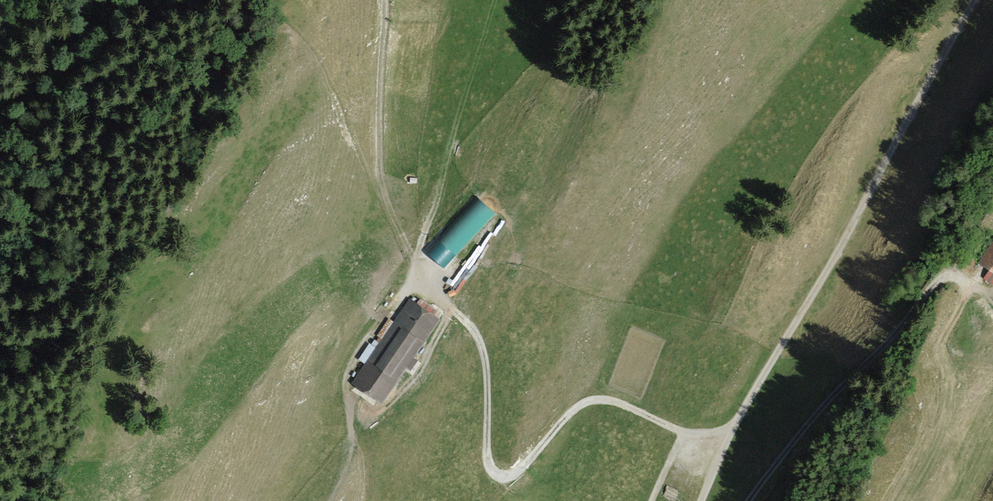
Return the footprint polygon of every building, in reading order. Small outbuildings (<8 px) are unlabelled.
[(443,267),(496,213),(479,197),(426,251),(443,267)] [(983,261),(992,269),(992,246),(983,261)] [(385,404),(442,318),(411,297),(354,383),(385,404)]
